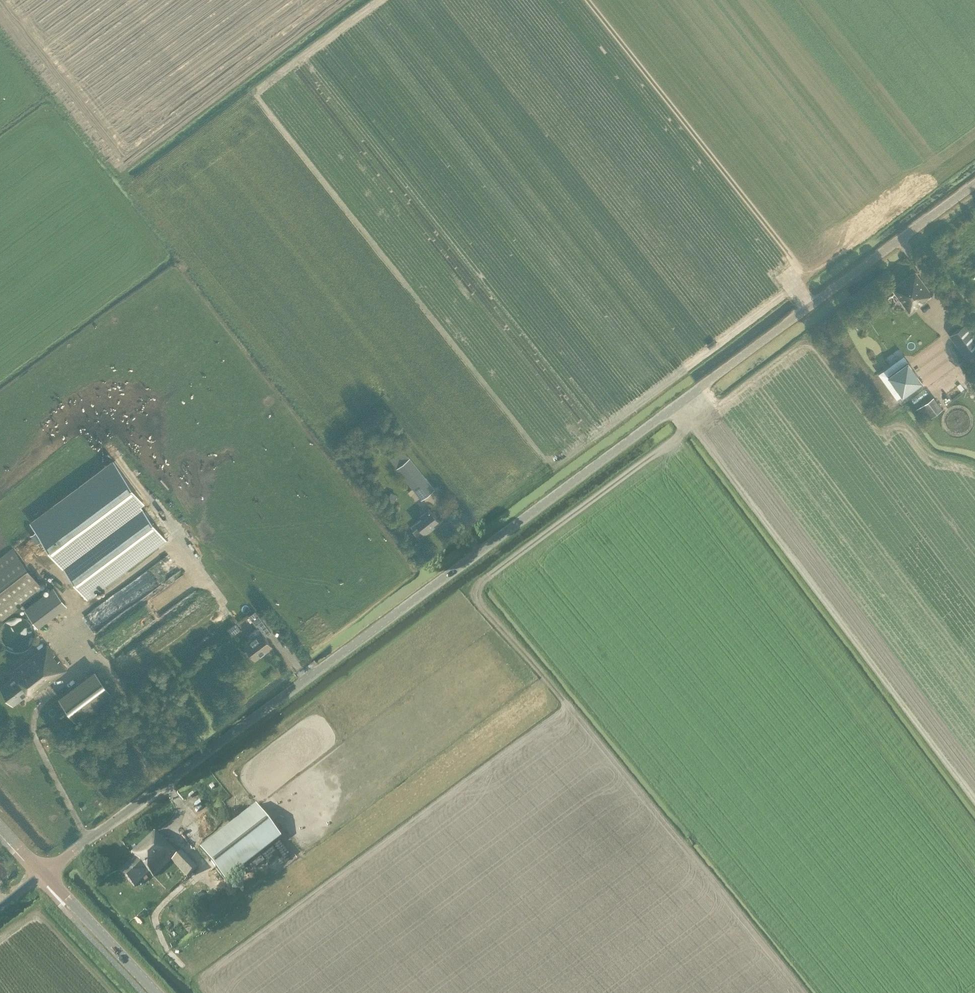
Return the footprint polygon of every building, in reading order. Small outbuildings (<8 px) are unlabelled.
[(931,295),(933,294),(916,271),(892,289),(910,313),(927,300),(926,298),(931,295)] [(966,323),(949,335),(967,359),(974,353),(974,334),(974,332),(974,331),(974,327),(973,324),(969,326),(966,323)] [(908,362),(888,375),(902,395),(922,381),(908,362)] [(934,396),(917,408),(926,420),(942,408),(934,396)] [(402,449),(389,459),(397,468),(409,458),(402,449)] [(410,458),(396,468),(421,500),(435,489),(410,458)] [(114,460),(32,522),(88,597),(166,538),(139,502),(143,499),(114,460)] [(397,495),(392,493),(388,501),(393,503),(397,495)] [(419,526),(413,531),(419,538),(424,534),(425,534),(436,526),(434,523),(439,520),(428,506),(424,510),(425,511),(420,515),(422,518),(416,523),(419,526)] [(0,558),(0,622),(43,588),(13,548),(0,558)] [(249,659),(264,649),(265,651),(272,646),(265,636),(271,632),(258,614),(252,618),(258,627),(249,633),(252,637),(244,643),(248,649),(244,652),(249,659)] [(35,640),(35,637),(36,634),(35,631),(35,628),(33,626),(32,623),(30,621),(27,619),(24,618),(21,617),(18,616),(15,616),(12,617),(9,618),(7,620),(5,622),(3,624),(1,627),(0,630),(0,638),(0,639),(1,642),(3,645),(5,647),(7,649),(9,651),(12,652),(15,652),(18,652),(21,652),(24,651),(27,650),(30,648),(32,646),(33,643),(35,640)] [(0,687),(13,704),(30,691),(31,693),(33,695),(67,669),(60,660),(58,661),(54,655),(55,654),(48,644),(14,670),(17,674),(0,687)] [(95,670),(59,697),(77,720),(113,694),(95,670)] [(255,805),(200,848),(225,880),(281,837),(255,805)] [(181,851),(176,845),(173,849),(161,836),(159,837),(154,831),(131,852),(135,856),(119,870),(134,886),(149,872),(153,876),(170,860),(186,877),(196,868),(181,851)] [(9,868),(0,858),(0,875),(9,868)]
